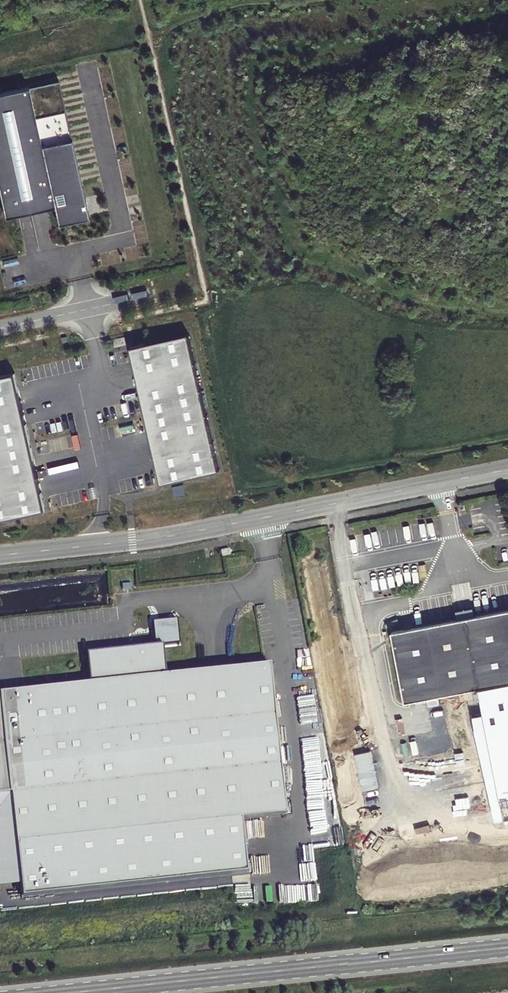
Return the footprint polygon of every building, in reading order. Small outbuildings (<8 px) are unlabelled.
[(0,93),(0,191),(6,217),(53,206),(57,225),(89,217),(55,79),(0,93)] [(189,334),(131,347),(162,483),(220,471),(189,334)] [(0,376),(0,520),(46,510),(15,373),(0,376)] [(221,557),(230,555),(229,549),(220,551),(221,557)] [(457,610),(458,618),(476,615),(474,607),(457,610)] [(405,701),(507,682),(507,609),(476,615),(458,618),(392,631),(405,701)] [(268,666),(164,677),(161,647),(85,655),(88,685),(0,695),(0,706),(10,797),(15,845),(239,820),(284,816),(268,666)] [(0,706),(0,798),(10,797),(0,706)] [(334,816),(324,737),(305,739),(314,818),(334,816)] [(239,820),(15,845),(21,899),(246,873),(239,820)]
